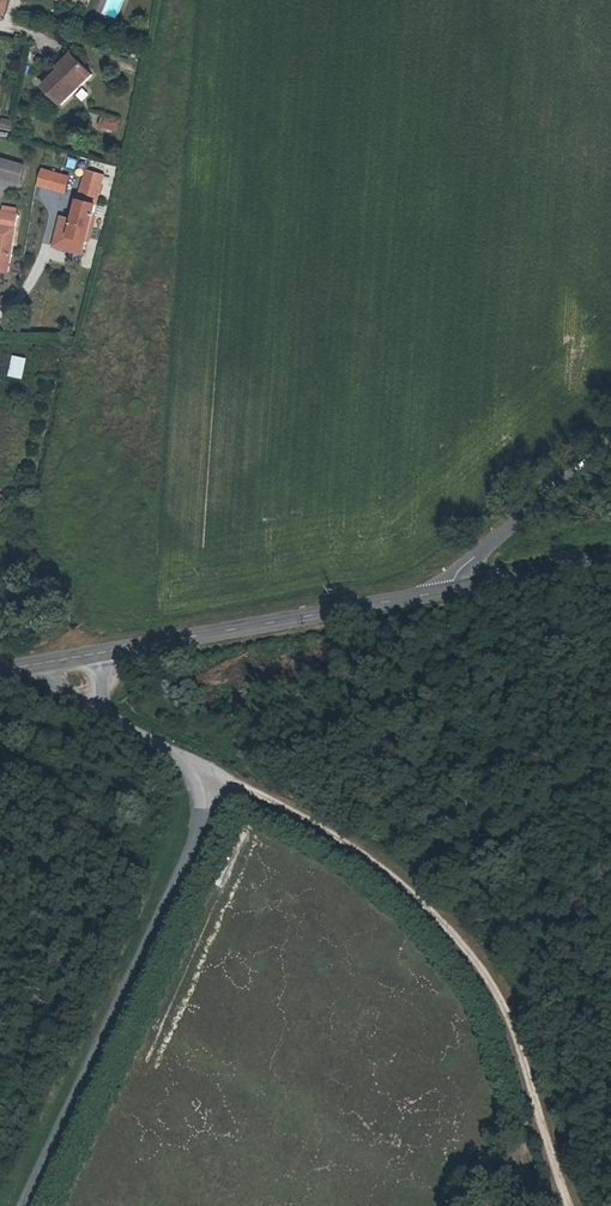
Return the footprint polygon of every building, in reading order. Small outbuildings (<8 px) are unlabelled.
[(97,75),(84,58),(74,67),(70,62),(65,65),(68,69),(46,88),(61,107),(97,75)] [(116,120),(99,114),(96,124),(112,130),(116,120)] [(3,118),(1,129),(14,131),(15,119),(3,118)] [(1,157),(0,161),(0,175),(21,181),(25,165),(1,157)] [(70,173),(45,169),(42,185),(67,190),(70,173)] [(102,173),(85,169),(74,218),(62,215),(58,233),(71,236),(68,248),(84,251),(87,239),(89,240),(102,173)] [(3,208),(0,223),(0,269),(11,271),(20,212),(3,208)] [(71,236),(58,233),(56,245),(68,248),(71,236)] [(7,287),(8,274),(0,273),(0,286),(7,287)] [(0,295),(0,310),(6,314),(13,303),(0,294),(0,295)] [(15,355),(11,376),(26,379),(30,358),(15,355)]
